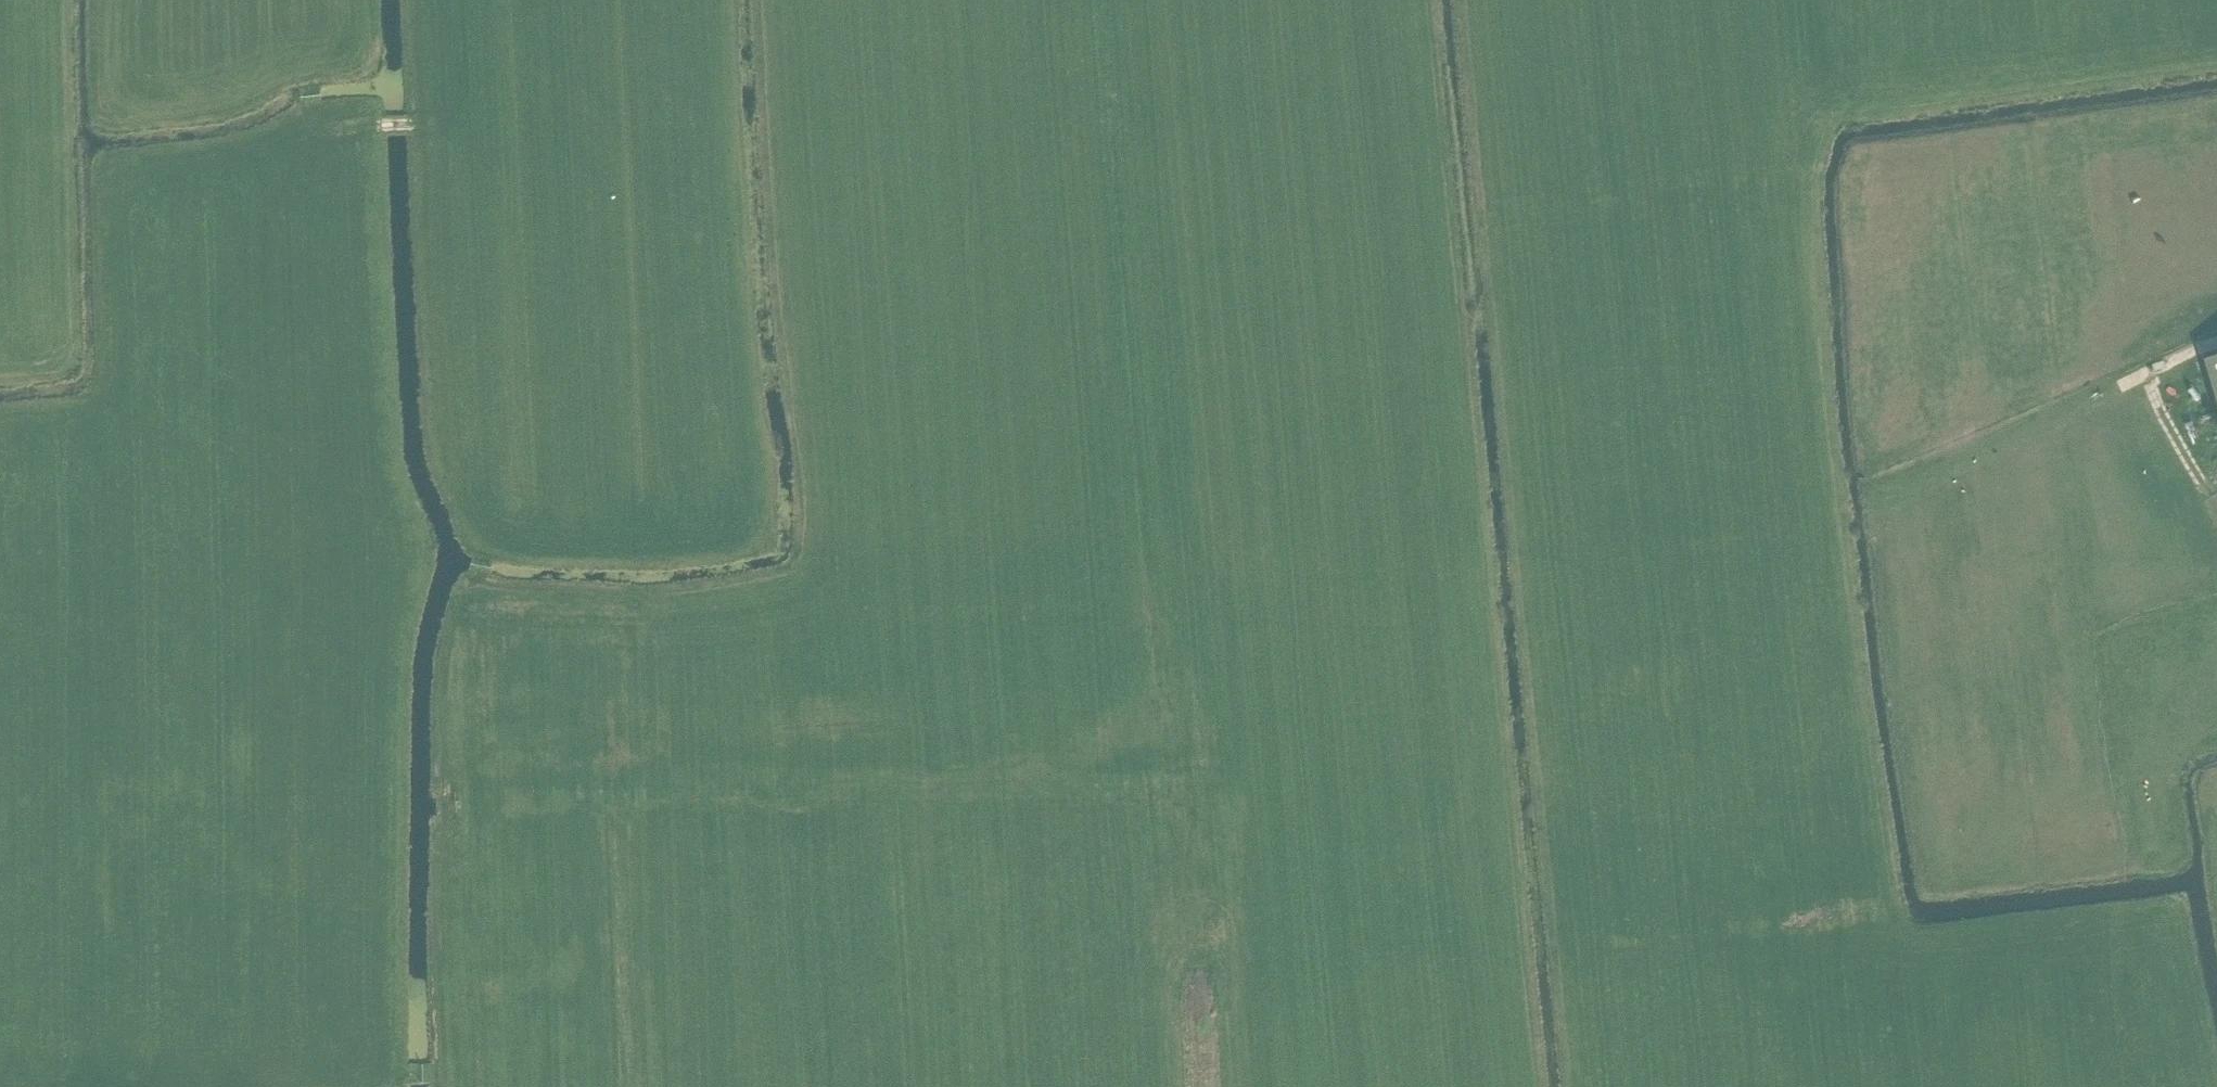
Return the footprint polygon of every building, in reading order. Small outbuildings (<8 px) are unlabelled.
[(2203,361),(2216,407),(2216,356),(2203,361)]
